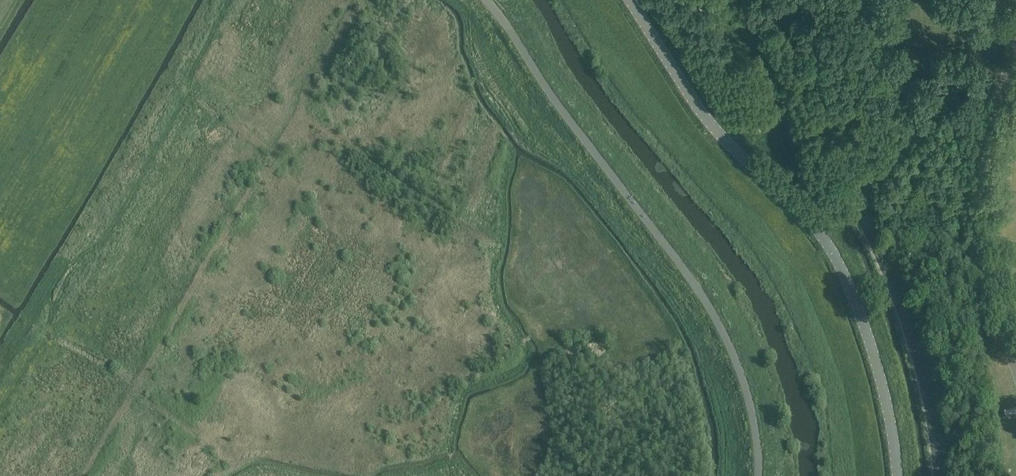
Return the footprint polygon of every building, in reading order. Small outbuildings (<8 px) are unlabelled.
[(996,420),(1012,421),(1013,403),(997,402),(996,420)]
